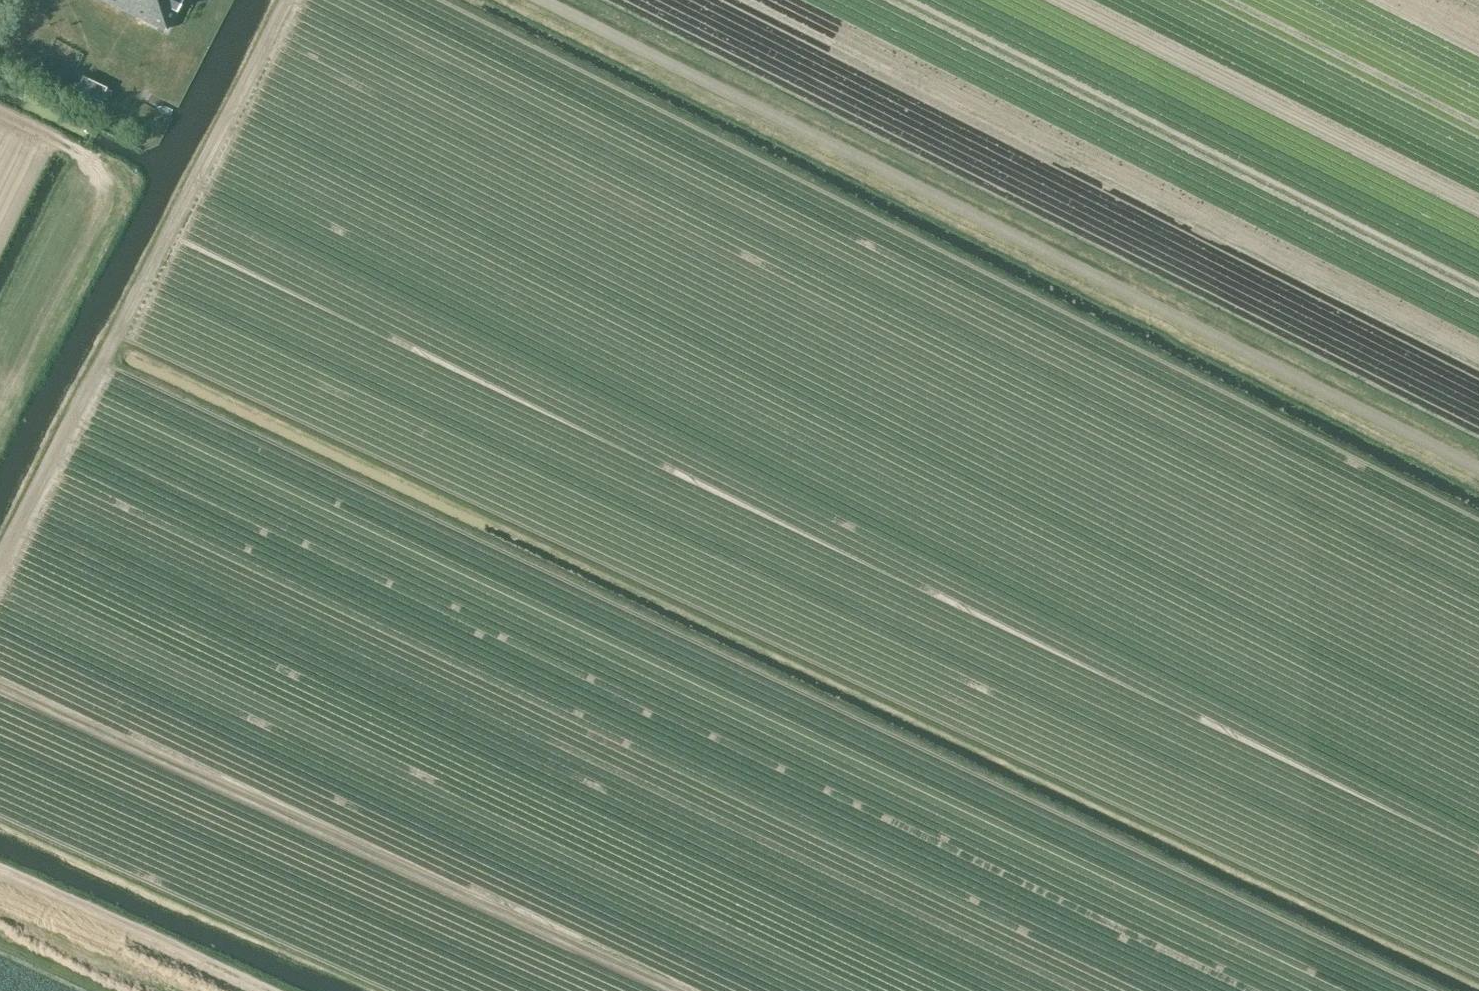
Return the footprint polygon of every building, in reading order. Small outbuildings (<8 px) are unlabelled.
[(166,28),(176,7),(177,8),(181,0),(108,0),(166,28)]
